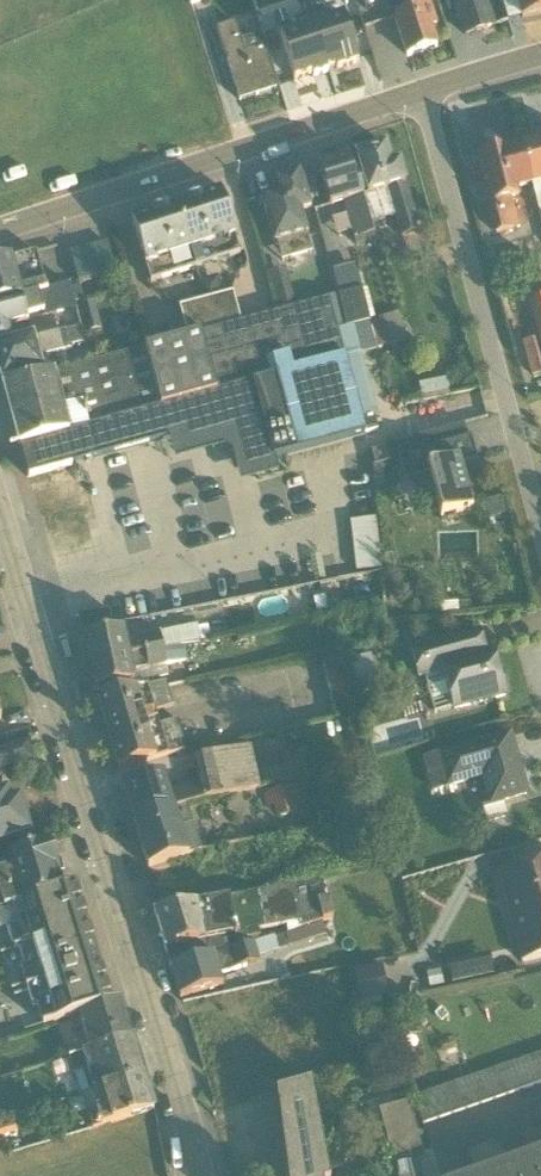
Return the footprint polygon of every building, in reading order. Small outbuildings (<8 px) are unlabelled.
[(407,59),(435,49),(429,32),(437,29),(427,0),(386,0),(407,59)] [(484,0),(452,0),(464,37),(493,28),(484,0)] [(540,15),(540,0),(517,0),(521,19),(540,15)] [(308,19),(325,72),(335,69),(335,71),(357,64),(342,18),(325,24),(322,15),(308,19)] [(240,43),(234,25),(215,32),(239,103),(274,90),(256,38),(240,43)] [(520,147),(533,190),(539,213),(540,212),(540,141),(520,147)] [(384,147),(351,158),(372,224),(394,217),(401,238),(420,232),(398,164),(390,167),(384,147)] [(509,196),(533,190),(520,147),(503,152),(506,163),(487,168),(491,182),(481,185),(496,236),(519,229),(509,196)] [(375,236),(372,224),(351,158),(316,169),(329,210),(341,206),(352,242),(375,236)] [(301,173),(271,182),(275,195),(259,200),(279,262),(311,251),(299,214),(313,209),(301,173)] [(131,224),(150,284),(238,256),(219,196),(131,224)] [(105,245),(69,254),(77,283),(113,274),(105,245)] [(45,293),(35,251),(0,260),(0,305),(45,293)] [(334,267),(340,287),(363,280),(358,261),(334,267)] [(296,308),(284,269),(267,274),(279,313),(296,308)] [(0,305),(0,347),(14,343),(10,330),(76,313),(69,287),(45,293),(0,305)] [(368,322),(361,292),(338,298),(345,329),(368,322)] [(187,338),(240,324),(231,294),(178,308),(187,338)] [(360,356),(377,352),(368,322),(345,329),(338,298),(2,388),(17,448),(26,478),(128,451),(171,439),(178,463),(224,450),(234,456),(241,485),(276,476),(273,463),(365,437),(360,419),(376,414),(360,356)] [(92,301),(76,306),(84,329),(99,325),(92,301)] [(397,315),(368,322),(377,348),(405,341),(397,315)] [(0,347),(0,381),(0,382),(50,368),(46,355),(84,345),(79,326),(14,343),(0,347)] [(523,347),(532,377),(540,374),(540,354),(537,342),(523,347)] [(446,381),(418,387),(421,402),(449,396),(446,381)] [(470,440),(397,460),(403,483),(427,476),(439,519),(470,511),(458,468),(476,463),(470,440)] [(379,570),(375,520),(349,522),(354,573),(379,570)] [(313,583),(324,582),(320,558),(308,560),(313,583)] [(77,619),(81,635),(111,629),(108,613),(77,619)] [(82,641),(88,667),(182,647),(200,643),(196,628),(127,643),(124,632),(82,641)] [(455,640),(409,652),(417,680),(441,674),(451,711),(504,698),(503,694),(505,691),(502,681),(499,679),(491,650),(483,652),(479,634),(455,640)] [(182,647),(88,667),(93,693),(167,678),(165,667),(186,662),(182,647)] [(342,664),(313,673),(330,727),(359,718),(342,664)] [(95,699),(117,771),(186,752),(176,721),(158,727),(154,713),(172,708),(165,684),(95,699)] [(511,736),(425,760),(434,795),(480,782),(487,807),(479,809),(484,824),(507,818),(502,803),(527,796),(511,736)] [(7,750),(4,741),(0,742),(0,778),(32,769),(24,745),(7,750)] [(164,777),(125,790),(133,816),(165,806),(166,813),(189,807),(259,788),(249,748),(194,761),(200,783),(170,794),(164,777)] [(299,781),(267,789),(274,817),(306,809),(299,781)] [(27,834),(17,802),(8,805),(5,795),(0,796),(0,843),(27,834)] [(166,813),(131,821),(147,869),(204,850),(189,807),(166,813)] [(66,891),(52,845),(0,862),(0,910),(3,910),(66,891)] [(495,873),(521,964),(540,959),(540,860),(495,873)] [(155,914),(170,969),(273,938),(333,919),(321,881),(155,914)] [(92,946),(73,888),(66,891),(3,910),(21,968),(92,946)] [(273,938),(170,969),(182,1000),(250,977),(248,963),(274,954),(273,938)] [(110,1004),(92,946),(21,968),(40,1027),(77,1016),(110,1004)] [(492,976),(488,956),(446,965),(451,985),(492,976)] [(362,1005),(363,1011),(381,1007),(380,1001),(387,1000),(380,969),(352,974),(359,1006),(362,1005)] [(131,1038),(120,1002),(110,1004),(77,1016),(88,1052),(131,1038)] [(356,1015),(359,1034),(380,1030),(377,1011),(356,1015)] [(142,1076),(131,1038),(88,1052),(68,1058),(79,1095),(142,1076)] [(413,1096),(421,1126),(540,1084),(540,1053),(413,1096)] [(154,1110),(142,1076),(79,1095),(90,1130),(154,1110)] [(310,1087),(275,1096),(285,1175),(328,1175),(327,1174),(324,1160),(310,1087)] [(390,1158),(395,1175),(435,1175),(430,1156),(422,1158),(407,1104),(378,1112),(390,1158)] [(352,1151),(324,1160),(327,1174),(339,1170),(340,1174),(349,1171),(348,1167),(357,1164),(352,1151)] [(518,1163),(523,1175),(540,1175),(540,1155),(518,1163)] [(390,1158),(363,1166),(366,1175),(395,1175),(390,1158)] [(518,1163),(481,1175),(523,1175),(518,1163)]
